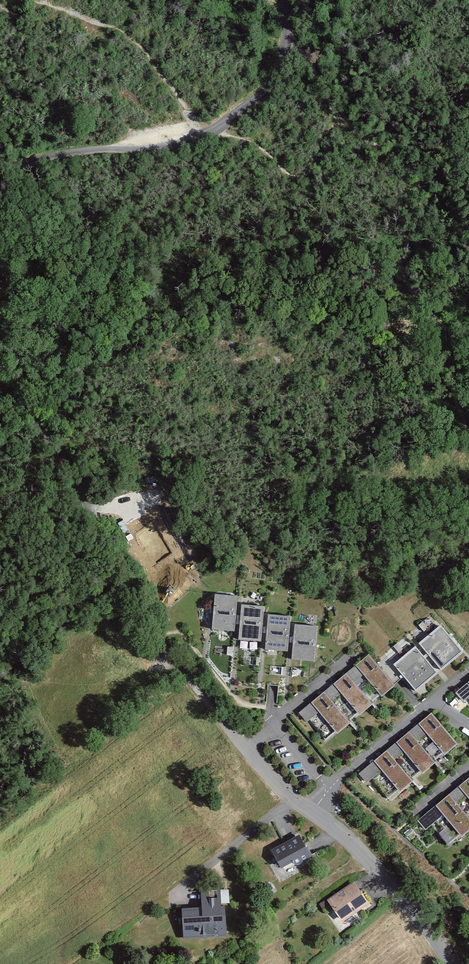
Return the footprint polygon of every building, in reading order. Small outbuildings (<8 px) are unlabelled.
[(241,604),(218,602),(214,638),(238,640),(241,604)] [(267,615),(245,613),(241,648),(263,650),(267,615)] [(293,626),(271,623),(266,658),(289,661),(293,626)] [(319,637),(297,635),(292,669),(315,672),(319,637)] [(460,662),(439,637),(419,654),(440,679),(460,662)] [(414,700),(435,683),(415,658),(394,674),(414,700)] [(394,696),(369,665),(296,726),(303,735),(317,723),(334,744),(348,733),(330,712),(340,704),(356,724),(370,713),(354,694),(361,689),(379,709),(394,696)] [(452,705),(462,717),(468,712),(468,691),(452,705)] [(455,755),(430,725),(356,785),(364,794),(378,783),(395,804),(409,792),(391,771),(400,763),(417,784),(431,772),(415,754),(422,748),(439,768),(455,755)] [(415,831),(422,839),(439,826),(456,846),(468,836),(468,832),(454,814),(462,807),(468,815),(468,787),(415,831)] [(309,857),(295,834),(270,850),(284,872),(309,857)] [(366,903),(351,880),(322,900),(338,923),(366,903)] [(219,907),(218,890),(198,891),(198,909),(179,909),(180,941),(225,940),(224,907),(219,907)]
